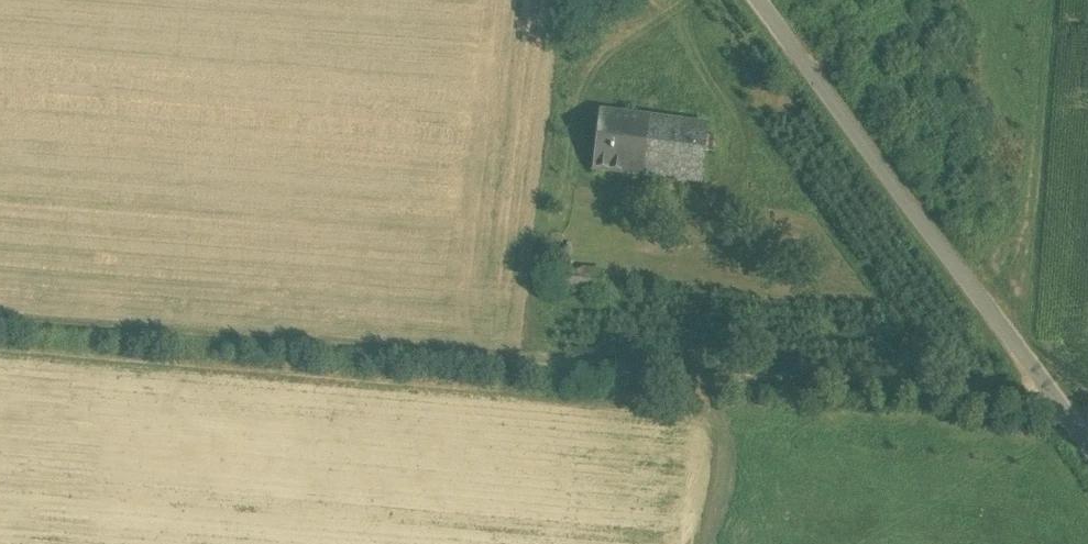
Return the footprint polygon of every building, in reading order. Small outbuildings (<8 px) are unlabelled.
[(634,94),(602,90),(599,112),(633,116),(634,94)] [(633,116),(599,112),(593,168),(671,178),(677,122),(633,116)] [(709,126),(677,122),(671,178),(702,182),(706,151),(712,152),(714,139),(707,138),(709,126)]
